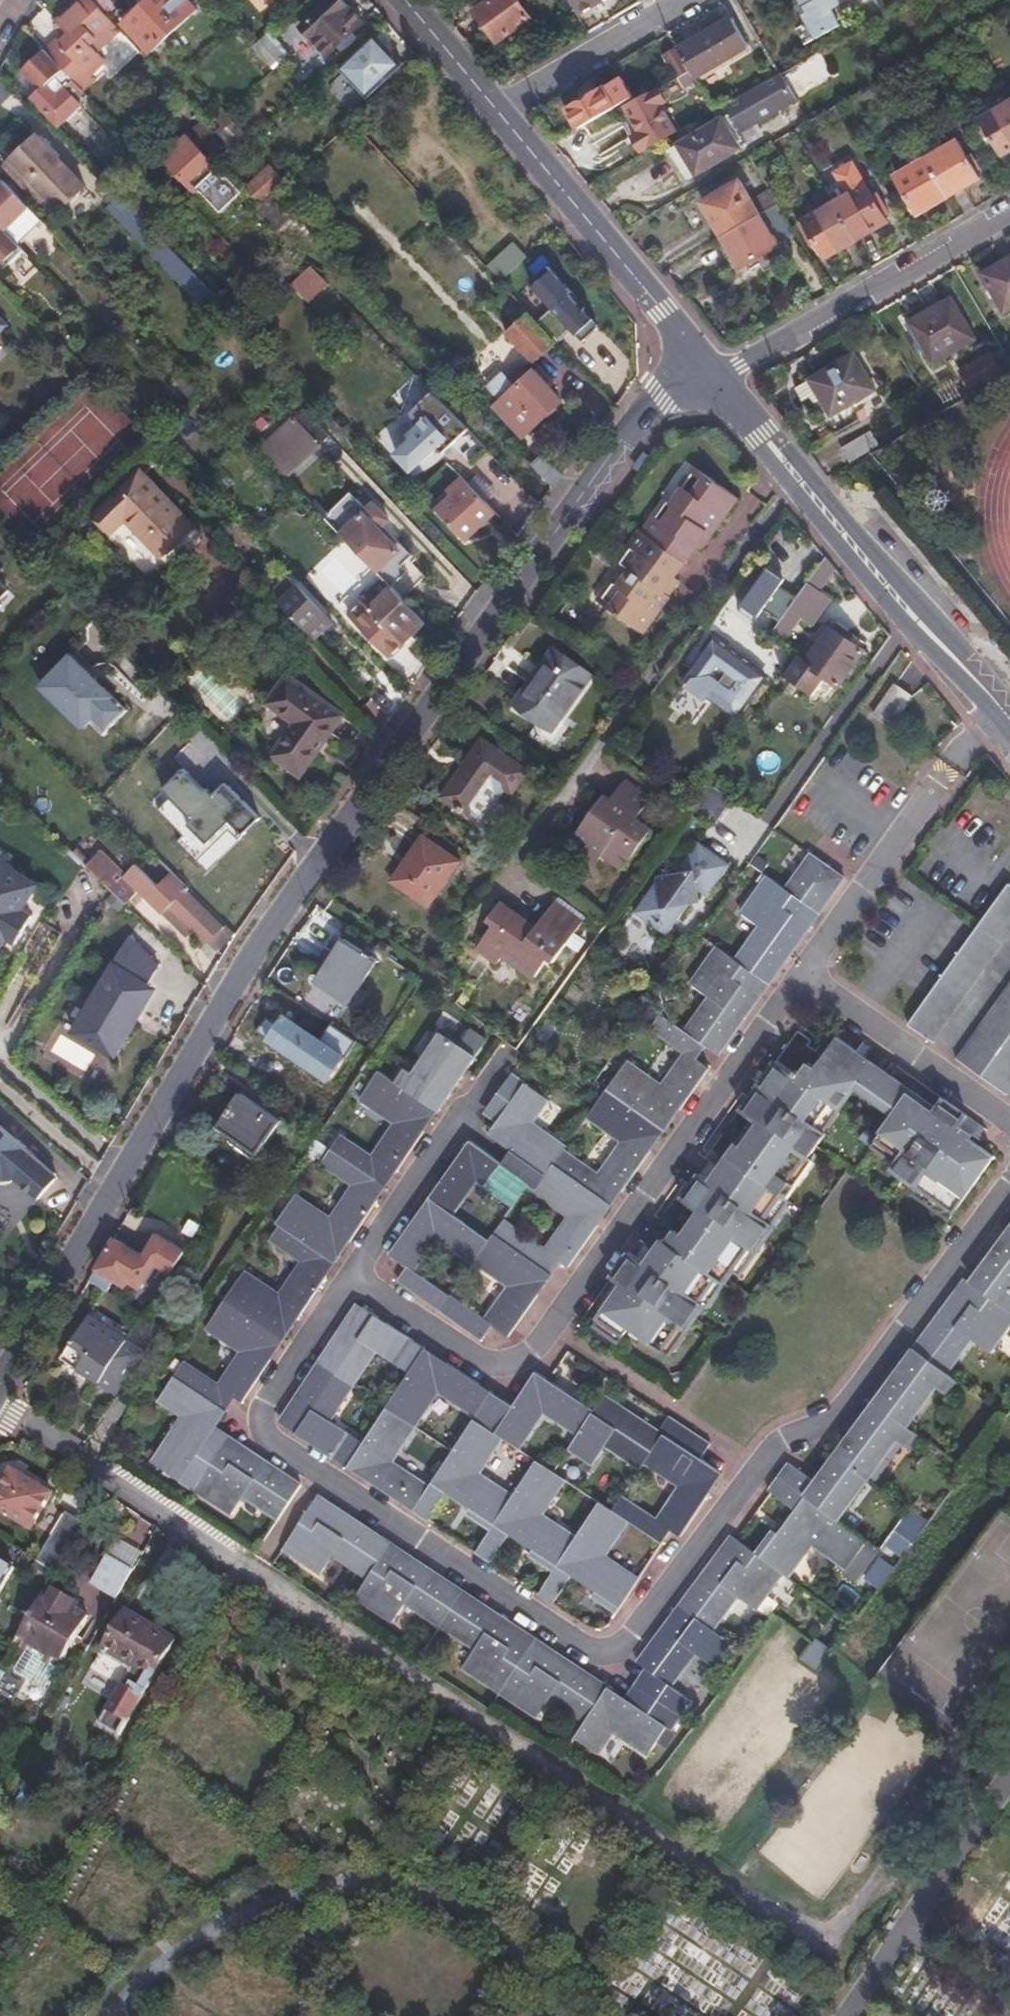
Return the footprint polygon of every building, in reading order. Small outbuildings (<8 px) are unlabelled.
[(45,51),(81,88),(100,69),(85,53),(115,24),(93,0),(78,0),(57,21),(68,33),(61,40),(59,38),(45,51)] [(152,50),(196,9),(188,0),(152,0),(140,10),(137,8),(129,14),(132,19),(127,23),(152,50)] [(329,54),(363,22),(344,0),(331,0),(325,6),(319,0),(318,0),(310,8),(316,15),(304,27),(329,54)] [(499,43),(530,19),(516,0),(493,0),(476,13),(499,43)] [(582,12),(602,0),(574,0),(582,12)] [(843,0),(804,0),(805,3),(816,21),(812,24),(817,32),(843,17),(835,4),(843,0)] [(801,5),(812,24),(816,21),(805,3),(801,5)] [(732,17),(677,48),(679,52),(689,68),(693,76),(748,45),(732,17)] [(291,54),(276,38),(267,28),(249,44),(274,70),(291,54)] [(346,90),(359,104),(402,63),(376,34),(340,67),(355,83),(346,90)] [(679,52),(677,48),(664,56),(675,76),(689,68),(679,52)] [(81,88),(45,51),(33,63),(36,65),(30,71),(28,68),(21,74),(40,93),(34,99),(60,126),(82,104),(79,100),(86,93),(81,88)] [(689,68),(675,76),(682,88),(696,81),(693,76),(689,68)] [(669,150),(687,181),(745,147),(738,134),(793,101),(777,75),(722,107),(727,116),(669,150)] [(664,99),(656,86),(622,104),(640,134),(632,138),(639,151),(674,132),(657,103),(664,99)] [(568,109),(578,127),(612,107),(602,89),(568,109)] [(1009,101),(979,118),(1000,154),(1009,148),(1009,103),(1009,101)] [(969,132),(960,117),(954,120),(963,136),(969,132)] [(86,186),(38,136),(6,166),(41,203),(48,196),(61,210),(86,186)] [(198,148),(187,136),(163,156),(213,208),(230,191),(222,181),(226,177),(198,148)] [(934,137),(918,146),(925,158),(947,195),(978,177),(956,140),(941,148),(934,137)] [(916,213),(947,195),(925,158),(893,176),(916,213)] [(839,179),(825,187),(833,201),(855,238),(885,220),(882,215),(877,205),(882,202),(875,191),(870,194),(864,183),(851,162),(834,172),(839,179)] [(250,189),(261,201),(285,179),(273,167),(250,189)] [(18,243),(41,219),(31,208),(6,182),(0,176),(0,224),(18,243)] [(702,202),(722,235),(760,213),(740,180),(702,202)] [(142,191),(130,204),(147,221),(155,213),(159,209),(142,191)] [(205,307),(217,295),(187,263),(147,221),(130,204),(124,197),(121,194),(109,206),(205,307)] [(276,234),(294,215),(275,196),(259,211),(256,213),(276,234)] [(855,238),(833,201),(803,219),(824,256),(855,238)] [(882,202),(877,205),(882,215),(888,212),(882,202)] [(147,221),(187,263),(195,256),(155,213),(147,221)] [(760,213),(722,235),(741,267),(778,244),(760,213)] [(18,243),(29,255),(54,232),(41,219),(18,243)] [(7,270),(26,252),(0,226),(0,262),(7,270)] [(491,267),(503,279),(528,256),(516,244),(491,267)] [(1001,313),(1009,308),(1009,258),(978,277),(1001,313)] [(553,307),(538,321),(558,343),(573,329),(586,343),(601,329),(569,294),(571,291),(547,266),(530,282),(553,307)] [(312,303),(330,285),(313,267),(294,285),(312,303)] [(907,322),(931,364),(973,339),(949,297),(907,322)] [(511,334),(534,359),(552,341),(529,316),(511,334)] [(981,357),(994,379),(1009,369),(998,348),(981,357)] [(578,400),(592,417),(606,406),(588,384),(585,387),(557,354),(542,366),(573,404),(578,400)] [(807,380),(829,417),(872,392),(850,355),(807,380)] [(959,370),(971,392),(994,379),(981,357),(959,370)] [(496,405),(523,434),(543,414),(546,418),(556,409),(556,402),(561,397),(540,376),(545,372),(539,366),(530,374),(522,367),(496,392),(503,400),(496,405)] [(409,415),(446,455),(464,436),(436,407),(430,413),(421,403),(409,415)] [(262,450),(288,477),(331,435),(305,408),(262,450)] [(266,415),(247,434),(254,442),(274,423),(266,415)] [(841,451),(848,463),(876,447),(870,435),(841,451)] [(533,466),(555,489),(565,477),(545,456),(533,466)] [(682,489),(685,491),(687,493),(701,473),(696,469),(682,489)] [(130,523),(163,556),(193,525),(141,473),(97,516),(117,536),(130,523)] [(665,503),(642,533),(685,564),(696,549),(705,536),(710,540),(739,501),(701,473),(687,493),(685,491),(672,508),(665,503)] [(467,542),(497,513),(470,484),(440,513),(467,542)] [(349,496),(327,518),(394,588),(402,597),(427,574),(414,561),(418,557),(407,545),(401,550),(382,530),(391,522),(375,505),(368,511),(357,501),(355,503),(349,496)] [(618,588),(605,606),(644,635),(670,599),(668,597),(663,594),(674,579),(685,564),(642,533),(641,531),(618,562),(628,570),(616,587),(618,588)] [(705,536),(696,549),(701,553),(710,540),(705,536)] [(783,643),(836,569),(826,557),(772,634),(783,643)] [(735,608),(754,621),(784,579),(765,566),(735,608)] [(282,570),(265,587),(270,593),(308,632),(325,616),(282,570)] [(663,594),(668,597),(679,583),(674,579),(663,594)] [(5,605),(1,602),(12,591),(0,580),(0,610),(5,605)] [(599,602),(605,606),(618,588),(616,587),(613,584),(599,602)] [(404,643),(426,622),(420,615),(402,597),(394,588),(380,602),(371,593),(357,606),(351,612),(375,637),(391,655),(404,643)] [(712,639),(735,655),(757,624),(754,621),(735,608),(712,639)] [(797,659),(783,678),(811,699),(825,680),(839,690),(865,654),(852,644),(856,637),(834,622),(804,664),(797,659)] [(684,679),(735,716),(764,676),(735,655),(712,639),(684,679)] [(513,701),(540,671),(512,646),(485,677),(513,701)] [(522,711),(555,734),(595,679),(557,651),(542,672),(546,675),(522,711)] [(104,736),(129,711),(74,655),(42,686),(83,728),(90,722),(104,736)] [(356,682),(377,703),(385,694),(366,673),(356,682)] [(293,721),(277,747),(271,756),(300,775),(302,772),(341,714),(284,677),(267,704),(293,721)] [(913,701),(896,688),(875,718),(892,731),(913,701)] [(469,817),(471,814),(493,782),(505,790),(511,795),(527,772),(482,741),(443,799),(469,817)] [(207,791),(185,769),(164,790),(172,798),(159,810),(184,836),(179,841),(195,858),(227,827),(240,840),(262,820),(227,784),(215,795),(209,789),(207,791)] [(588,848),(602,858),(622,872),(651,831),(636,821),(651,800),(623,781),(609,801),(603,797),(574,838),(588,848)] [(493,782),(471,814),(482,823),(505,790),(493,782)] [(716,824),(732,801),(707,784),(691,806),(691,807),(716,824)] [(389,884),(426,909),(458,863),(421,838),(389,884)] [(658,932),(665,937),(689,905),(683,901),(692,889),(706,899),(729,868),(697,844),(670,880),(662,874),(633,914),(649,926),(647,930),(655,936),(658,932)] [(796,846),(784,865),(793,871),(806,853),(796,846)] [(597,865),(602,858),(588,848),(584,855),(597,865)] [(97,874),(127,903),(141,888),(102,849),(87,864),(97,874)] [(810,857),(785,892),(765,877),(739,914),(758,927),(734,961),(714,947),(688,984),(708,998),(685,1032),(661,1016),(650,1031),(682,1054),(661,1084),(628,1061),(586,1120),(619,1144),(598,1175),(564,1151),(566,1148),(534,1125),(550,1101),(513,1076),(483,1119),(498,1129),(490,1141),(537,1173),(530,1183),(467,1139),(386,1253),(416,1275),(439,1244),(504,1290),(481,1321),(509,1342),(563,1264),(570,1269),(708,1073),(697,1065),(709,1048),(720,1056),(844,881),(810,857)] [(7,938),(17,943),(33,916),(23,910),(39,884),(0,862),(0,950),(7,938)] [(187,891),(190,888),(186,883),(173,870),(155,888),(182,914),(174,922),(188,936),(195,929),(208,941),(222,926),(187,891)] [(1008,889),(908,1028),(933,1045),(1009,938),(1009,890),(1008,889)] [(518,972),(532,981),(547,961),(552,965),(581,924),(555,905),(536,931),(500,905),(487,924),(492,928),(475,952),(496,967),(505,954),(522,967),(518,972)] [(166,954),(136,925),(120,952),(126,955),(107,988),(101,984),(81,1020),(123,1045),(144,1009),(138,1006),(158,972),(156,971),(166,954)] [(317,982),(334,995),(344,981),(360,993),(379,965),(346,941),(317,982)] [(957,1062),(1007,1097),(1009,1093),(1009,987),(957,1062)] [(271,1040),(334,1087),(352,1063),(289,1016),(271,1040)] [(60,1032),(49,1051),(84,1072),(95,1053),(60,1032)] [(605,1315),(670,1361),(685,1340),(690,1343),(705,1320),(697,1315),(715,1288),(720,1291),(746,1254),(755,1261),(774,1233),(766,1228),(783,1204),(787,1207),(798,1192),(791,1186),(807,1162),(813,1167),(831,1142),(819,1134),(836,1110),(844,1115),(859,1093),(890,1114),(876,1135),(903,1155),(893,1170),(917,1187),(920,1183),(957,1210),(993,1159),(970,1143),(975,1136),(967,1131),(975,1120),(943,1098),(936,1107),(839,1038),(816,1071),(803,1063),(795,1076),(775,1061),(740,1112),(759,1126),(715,1189),(698,1177),(681,1202),(698,1214),(674,1248),(663,1240),(644,1267),(632,1259),(615,1281),(623,1287),(605,1315)] [(476,1064),(440,1040),(406,1092),(380,1075),(359,1104),(392,1126),(371,1158),(341,1137),(320,1169),(350,1190),(330,1221),(297,1199),(267,1245),(300,1266),(279,1298),(246,1275),(206,1336),(238,1358),(217,1389),(184,1367),(158,1406),(181,1420),(150,1467),(231,1521),(244,1502),(277,1524),(301,1487),(217,1431),(236,1402),(246,1409),(476,1064)] [(238,1150),(256,1162),(282,1123),(242,1094),(219,1129),(241,1145),(238,1150)] [(0,1177),(18,1174),(43,1195),(61,1173),(26,1144),(27,1143),(0,1121),(0,1177)] [(919,1356),(915,1354),(817,1489),(787,1468),(768,1494),(797,1515),(781,1538),(773,1532),(757,1554),(735,1539),(710,1574),(706,1571),(639,1665),(648,1671),(625,1703),(320,1499),(284,1553),(322,1579),(334,1561),(369,1585),(358,1602),(394,1626),(406,1608),(476,1655),(464,1673),(539,1722),(552,1704),(587,1727),(576,1745),(599,1760),(614,1738),(647,1761),(668,1731),(670,1733),(692,1702),(676,1691),(699,1659),(715,1670),(732,1645),(717,1634),(738,1604),(756,1616),(785,1578),(792,1583),(813,1552),(844,1573),(866,1543),(841,1526),(941,1387),(951,1394),(958,1384),(948,1378),(973,1344),(991,1357),(1009,1331),(1009,1233),(919,1356)] [(98,1272),(91,1283),(105,1292),(113,1280),(125,1287),(128,1282),(140,1290),(161,1259),(176,1268),(185,1254),(159,1236),(145,1257),(117,1240),(98,1272)] [(531,1552),(527,1557),(552,1574),(538,1596),(555,1608),(574,1581),(618,1611),(640,1580),(607,1558),(629,1525),(663,1549),(674,1535),(682,1541),(711,1500),(708,1498),(722,1477),(701,1462),(710,1447),(668,1418),(658,1433),(604,1395),(591,1413),(536,1375),(511,1412),(356,1303),(274,1422),(429,1524),(447,1497),(467,1510),(463,1515),(491,1533),(475,1556),(490,1566),(510,1537),(531,1552)] [(61,1363),(97,1388),(128,1340),(92,1316),(61,1363)] [(97,1388),(116,1400),(148,1353),(128,1340),(97,1388)] [(33,1529),(52,1494),(12,1472),(0,1493),(0,1510),(33,1529)] [(902,1559),(929,1521),(912,1510),(885,1547),(902,1559)] [(65,1515),(36,1563),(55,1577),(85,1526),(65,1515)] [(98,1575),(122,1591),(135,1569),(111,1553),(98,1575)] [(881,1590),(894,1565),(878,1556),(865,1582),(881,1590)] [(12,1570),(0,1562),(0,1589),(12,1570)] [(62,1595),(49,1587),(14,1646),(27,1654),(44,1665),(57,1673),(88,1623),(74,1613),(57,1603),(62,1595)] [(78,1606),(62,1595),(57,1603),(74,1613),(78,1606)] [(174,1645),(123,1615),(101,1651),(106,1654),(103,1660),(128,1675),(112,1703),(96,1728),(117,1740),(174,1645)] [(813,1644),(802,1661),(817,1670),(828,1654),(813,1644)] [(44,1665),(27,1654),(21,1665),(38,1676),(44,1665)] [(518,1802),(490,1794),(484,1815),(512,1823),(518,1802)]
